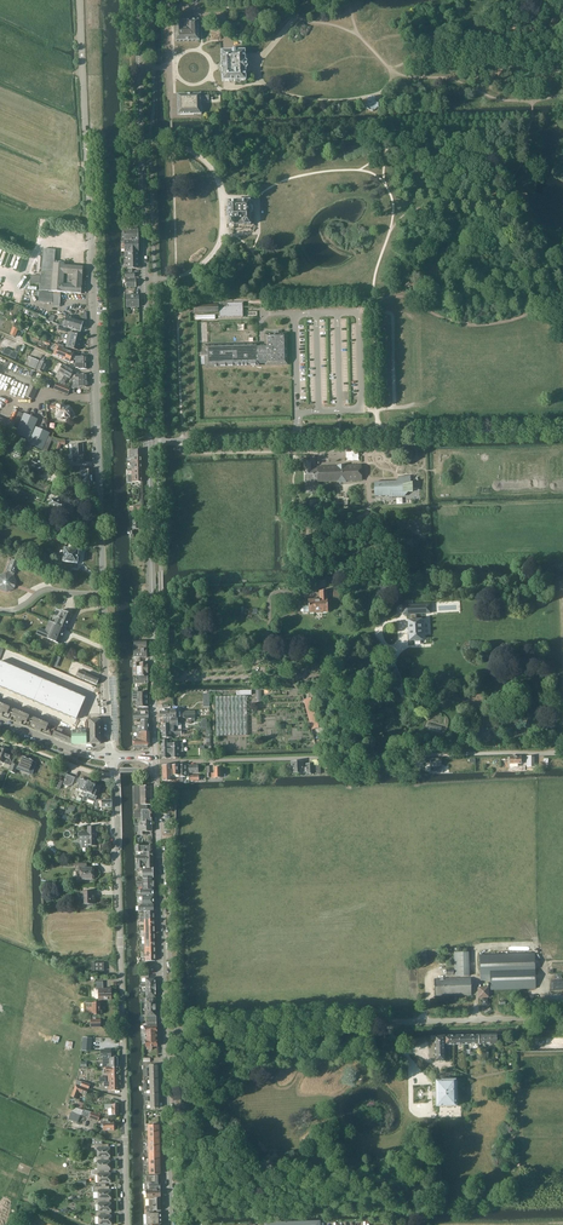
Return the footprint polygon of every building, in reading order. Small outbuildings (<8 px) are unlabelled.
[(178,40),(202,39),(201,20),(177,21),(178,40)] [(236,81),(249,81),(249,70),(251,69),(250,63),(248,62),(248,52),(225,53),(225,66),(226,82),(236,81)] [(201,97),(201,94),(189,94),(177,95),(178,115),(201,115),(201,112),(203,112),(202,109),(201,109),(201,101),(209,100),(209,96),(201,97)] [(377,104),(375,102),(375,99),(368,99),(368,103),(366,105),(366,109),(367,109),(367,111),(377,111),(377,109),(378,109),(378,104),(377,104)] [(250,206),(250,200),(237,200),(237,201),(228,201),(228,219),(229,226),(229,229),(230,229),(230,230),(232,230),(232,229),(234,229),(234,225),(243,225),(250,225),(250,213),(251,213),(253,212),(253,208),(251,206),(250,206)] [(138,240),(138,229),(124,230),(124,233),(122,233),(122,237),(125,237),(125,240),(138,240)] [(125,252),(138,252),(138,240),(125,240),(125,252)] [(64,265),(57,264),(57,261),(54,261),(55,250),(43,249),(41,272),(41,276),(31,275),(31,283),(40,284),(40,290),(81,293),(83,267),(68,266),(68,262),(65,262),(64,265)] [(138,268),(138,252),(125,252),(125,257),(128,257),(128,268),(129,268),(129,272),(126,272),(126,277),(135,277),(135,272),(133,272),(133,268),(138,268)] [(60,307),(60,295),(54,294),(54,293),(39,292),(38,302),(53,304),(53,306),(60,307)] [(127,306),(128,306),(136,306),(139,306),(139,295),(127,295),(127,306)] [(220,317),(243,316),(243,308),(243,302),(219,303),(220,309),(220,317)] [(81,331),(83,322),(66,317),(65,322),(61,321),(60,326),(68,328),(76,330),(81,331)] [(80,335),(81,331),(76,330),(75,334),(68,332),(66,340),(67,340),(70,341),(70,340),(80,343),(82,336),(80,335)] [(279,334),(265,334),(265,346),(262,346),(259,346),(258,344),(205,345),(205,353),(199,353),(199,364),(206,364),(206,367),(259,365),(259,363),(266,363),(266,365),(287,365),(286,334),(279,334)] [(70,341),(67,340),(65,347),(78,350),(80,343),(70,340),(70,341)] [(56,349),(53,355),(65,360),(69,351),(63,349),(59,347),(57,346),(56,349)] [(15,360),(18,354),(5,348),(2,353),(15,360)] [(69,351),(65,360),(70,362),(71,359),(76,361),(76,357),(75,357),(76,354),(73,353),(69,351)] [(76,354),(75,357),(76,357),(76,361),(76,363),(86,363),(86,357),(77,357),(79,354),(76,354)] [(40,362),(28,356),(24,365),(35,370),(36,369),(43,373),(47,364),(41,361),(40,362)] [(61,381),(68,368),(63,365),(58,373),(55,377),(61,381)] [(69,379),(73,372),(68,368),(61,381),(60,381),(64,383),(68,378),(69,379)] [(66,384),(64,383),(60,381),(59,384),(57,383),(54,388),(55,389),(68,395),(70,389),(65,387),(66,384)] [(74,392),(73,388),(79,388),(79,386),(87,386),(87,381),(73,381),(73,385),(70,391),(74,392)] [(30,386),(25,396),(32,400),(37,389),(30,386)] [(62,407),(62,406),(50,406),(50,408),(57,408),(57,418),(62,418),(62,420),(63,420),(64,420),(66,420),(67,420),(67,418),(69,418),(69,411),(70,411),(70,409),(69,409),(69,407),(62,407)] [(5,435),(8,429),(16,433),(16,434),(13,439),(27,444),(28,445),(42,451),(43,452),(46,453),(51,441),(52,439),(52,438),(48,436),(50,434),(34,427),(38,420),(24,414),(19,412),(14,424),(10,423),(0,418),(0,433),(5,435)] [(65,445),(65,441),(58,441),(52,439),(51,441),(58,444),(58,445),(56,450),(59,451),(61,445),(65,445)] [(70,456),(83,455),(82,444),(69,445),(70,456)] [(21,451),(14,448),(14,449),(13,448),(11,453),(20,457),(22,452),(21,452),(21,451)] [(33,460),(31,466),(43,472),(46,465),(42,464),(45,459),(38,456),(38,457),(39,458),(37,462),(33,460)] [(65,463),(63,467),(71,471),(73,466),(67,464),(65,463)] [(311,469),(310,463),(304,463),(305,481),(314,481),(318,481),(317,468),(311,469)] [(318,482),(363,481),(363,464),(317,465),(317,468),(318,481),(318,482)] [(92,484),(92,470),(80,471),(80,477),(86,476),(86,484),(92,484)] [(374,482),(375,497),(378,497),(402,495),(406,491),(411,491),(411,476),(410,476),(400,476),(400,477),(396,481),(374,482)] [(60,520),(66,506),(52,499),(49,506),(57,509),(54,517),(60,520)] [(140,529),(139,520),(131,521),(131,528),(133,528),(133,529),(134,529),(140,529)] [(67,545),(69,540),(54,536),(53,541),(67,545)] [(381,544),(380,546),(382,547),(386,549),(389,544),(386,543),(383,541),(381,544)] [(77,564),(79,551),(65,549),(63,562),(77,564)] [(7,592),(8,592),(10,591),(11,591),(12,590),(13,589),(14,588),(15,587),(15,586),(16,585),(16,584),(16,583),(16,582),(16,581),(15,580),(15,579),(15,578),(14,577),(13,576),(15,573),(19,562),(9,559),(8,561),(11,562),(7,574),(5,574),(4,574),(3,574),(3,575),(2,575),(1,576),(0,576),(0,577),(0,589),(1,589),(1,590),(2,590),(2,591),(3,591),(4,592),(6,592),(7,592)] [(308,607),(304,607),(304,613),(309,612),(309,613),(328,612),(327,591),(319,591),(320,600),(308,601),(308,607)] [(406,606),(404,606),(404,614),(409,614),(410,621),(409,621),(410,640),(415,640),(415,642),(420,641),(420,640),(420,639),(422,639),(421,632),(423,632),(423,622),(421,622),(421,621),(417,621),(416,613),(430,613),(430,605),(412,606),(406,606)] [(60,643),(72,614),(62,610),(59,618),(57,618),(55,624),(49,622),(46,631),(39,628),(37,634),(51,640),(50,643),(54,644),(55,642),(60,643)] [(134,657),(147,657),(147,641),(134,641),(134,649),(133,649),(134,657)] [(134,676),(148,676),(147,663),(133,663),(134,676)] [(7,664),(2,675),(8,678),(13,667),(7,664)] [(13,667),(8,678),(15,680),(19,669),(13,667)] [(396,667),(386,671),(393,688),(403,684),(396,667)] [(19,669),(15,680),(21,683),(25,672),(19,669)] [(99,678),(79,669),(76,676),(96,684),(99,678)] [(25,672),(21,683),(27,686),(31,674),(25,672)] [(31,674),(27,686),(33,688),(37,677),(31,674)] [(0,681),(0,687),(4,689),(8,678),(2,675),(0,681)] [(139,692),(139,683),(148,683),(148,676),(134,676),(134,683),(133,683),(133,692),(133,701),(137,701),(137,707),(148,707),(148,692),(139,692)] [(37,677),(33,688),(39,691),(44,680),(37,677)] [(8,678),(4,689),(10,692),(15,680),(8,678)] [(15,680),(10,692),(16,694),(21,683),(15,680)] [(44,680),(39,691),(45,694),(50,682),(44,680)] [(50,682),(45,694),(51,696),(56,685),(50,682)] [(21,683),(16,694),(22,697),(27,686),(21,683)] [(56,685),(51,696),(57,699),(62,688),(56,685)] [(27,686),(22,697),(28,700),(33,688),(27,686)] [(33,688),(28,700),(34,702),(39,691),(33,688)] [(62,688),(57,699),(64,701),(68,690),(62,688)] [(261,699),(261,693),(267,693),(267,689),(261,690),(256,690),(256,700),(261,699)] [(68,690),(64,701),(70,704),(74,693),(68,690)] [(39,691),(34,702),(41,705),(45,694),(39,691)] [(74,693),(70,704),(76,707),(80,695),(74,693)] [(45,694),(41,705),(47,707),(51,696),(45,694)] [(80,695),(76,707),(82,709),(86,698),(80,695)] [(236,695),(215,696),(215,697),(216,735),(247,734),(246,697),(246,695),(236,695)] [(51,696),(47,707),(53,710),(57,699),(51,696)] [(312,730),(319,728),(311,698),(304,700),(312,730)] [(57,699),(53,710),(59,713),(64,701),(57,699)] [(64,701),(59,713),(65,715),(70,704),(64,701)] [(70,704),(65,715),(71,718),(76,707),(70,704)] [(11,713),(13,709),(6,706),(4,712),(8,714),(9,712),(11,713)] [(76,707),(71,718),(77,721),(82,709),(76,707)] [(16,718),(19,711),(13,709),(11,713),(13,714),(12,716),(16,718)] [(137,714),(133,714),(133,719),(149,719),(149,709),(137,709),(137,714)] [(22,723),(23,721),(26,714),(19,711),(16,718),(15,720),(22,723)] [(161,719),(171,718),(176,718),(176,711),(171,711),(171,712),(160,712),(161,719)] [(182,719),(185,719),(186,719),(189,719),(192,719),(195,719),(195,711),(182,711),(182,719)] [(30,721),(32,717),(26,714),(23,721),(27,722),(28,720),(30,721)] [(35,726),(38,720),(32,717),(30,721),(32,722),(31,724),(35,726)] [(161,730),(178,730),(178,726),(177,718),(176,718),(171,718),(171,725),(161,725),(161,727),(160,727),(160,730),(161,730)] [(41,731),(42,729),(45,723),(38,720),(35,726),(34,728),(39,730),(41,731)] [(140,740),(133,740),(133,746),(135,746),(135,749),(145,749),(145,745),(148,745),(149,745),(149,744),(149,732),(149,720),(141,720),(141,722),(137,722),(137,732),(137,739),(138,739),(140,739),(140,740)] [(101,721),(87,721),(87,730),(87,732),(101,732),(101,731),(101,730),(101,721)] [(49,730),(51,726),(45,723),(42,729),(46,731),(47,729),(49,730)] [(57,728),(53,736),(72,744),(72,735),(57,728)] [(161,738),(172,738),(172,735),(181,735),(181,730),(178,730),(161,730),(161,738)] [(101,732),(87,732),(87,744),(101,744),(101,733),(101,732)] [(171,744),(171,740),(161,741),(161,750),(171,749),(171,747),(183,746),(183,743),(171,744)] [(178,754),(178,752),(183,752),(183,746),(171,747),(171,749),(161,750),(162,759),(180,758),(180,754),(178,754)] [(0,749),(0,762),(10,765),(14,755),(7,752),(8,751),(1,748),(0,749)] [(521,765),(521,758),(519,758),(519,756),(510,756),(510,767),(519,768),(519,764),(521,765)] [(32,775),(36,763),(33,761),(23,757),(19,766),(13,764),(10,772),(16,774),(18,769),(23,771),(32,775)] [(431,762),(430,762),(430,763),(431,763),(431,766),(431,767),(434,767),(434,771),(437,771),(437,772),(442,772),(442,767),(442,766),(441,766),(441,759),(430,759),(431,762)] [(303,768),(302,762),(292,763),(292,773),(305,773),(306,773),(307,774),(321,774),(321,764),(306,764),(306,768),(303,768)] [(172,765),(162,766),(162,781),(172,781),(172,778),(172,777),(172,765)] [(180,765),(179,765),(179,773),(179,777),(179,781),(182,781),(182,777),(188,777),(188,773),(189,773),(189,766),(189,765),(187,765),(180,765)] [(198,766),(189,766),(189,773),(189,774),(198,774),(198,767),(198,766)] [(212,778),(221,778),(220,768),(214,768),(214,773),(211,773),(212,778)] [(72,785),(75,778),(67,775),(63,785),(68,786),(72,785)] [(83,799),(89,782),(80,779),(78,780),(77,782),(78,784),(78,785),(76,789),(83,792),(81,795),(84,796),(83,798),(83,799)] [(97,796),(98,792),(101,787),(89,782),(83,799),(86,800),(83,801),(82,805),(89,808),(91,802),(96,803),(95,806),(97,807),(105,807),(105,800),(97,800),(95,799),(96,796),(97,796)] [(69,813),(73,814),(75,807),(68,804),(65,814),(69,815),(69,813)] [(152,810),(148,810),(138,810),(135,810),(135,819),(141,819),(141,811),(142,811),(142,821),(140,821),(140,824),(135,824),(135,829),(135,831),(138,831),(138,835),(147,835),(147,832),(152,832),(152,810)] [(96,846),(96,827),(88,827),(88,832),(79,833),(80,840),(84,840),(84,848),(90,848),(90,846),(96,846)] [(137,872),(141,872),(141,871),(142,871),(153,871),(153,851),(143,851),(143,855),(136,855),(137,872)] [(86,868),(86,866),(87,866),(87,862),(74,862),(74,867),(79,866),(80,868),(81,880),(95,880),(94,868),(90,868),(90,869),(87,869),(87,868),(86,868)] [(94,904),(94,896),(95,896),(95,892),(81,892),(81,897),(82,897),(83,904),(87,904),(87,906),(93,906),(93,904),(94,904)] [(139,906),(154,905),(154,896),(142,897),(142,899),(139,899),(139,906)] [(468,953),(455,953),(456,977),(469,976),(468,953)] [(535,953),(480,955),(480,976),(490,975),(490,990),(536,989),(535,970),(535,953)] [(95,963),(92,963),(92,971),(95,971),(95,970),(104,970),(104,963),(95,963)] [(435,996),(472,995),(471,978),(435,980),(435,996)] [(103,985),(96,986),(96,990),(98,990),(99,990),(99,999),(112,999),(111,999),(111,990),(112,990),(103,990),(103,985)] [(487,986),(476,987),(477,997),(488,997),(487,986)] [(84,1003),(84,1013),(92,1013),(92,1014),(100,1014),(100,1003),(84,1003)] [(156,1024),(156,1007),(146,1007),(146,1017),(149,1017),(149,1021),(146,1021),(146,1025),(156,1024)] [(466,1045),(479,1044),(479,1035),(466,1036),(466,1045)] [(479,1044),(497,1044),(497,1035),(479,1035),(479,1044)] [(90,1051),(92,1037),(83,1036),(81,1050),(90,1051)] [(446,1062),(445,1045),(445,1036),(431,1037),(431,1040),(435,1040),(436,1062),(446,1062)] [(445,1045),(466,1045),(466,1036),(445,1036),(445,1045)] [(157,1046),(157,1039),(142,1040),(142,1044),(145,1044),(146,1047),(147,1047),(147,1049),(152,1049),(152,1047),(157,1046)] [(111,1056),(111,1049),(101,1050),(101,1058),(107,1058),(108,1068),(118,1067),(117,1058),(116,1058),(116,1056),(111,1056)] [(118,1067),(108,1068),(107,1068),(107,1074),(108,1074),(108,1082),(118,1082),(118,1067)] [(437,1107),(456,1107),(456,1080),(436,1081),(437,1107)] [(118,1090),(118,1082),(108,1082),(104,1082),(104,1087),(108,1087),(108,1090),(118,1090)] [(86,1095),(88,1090),(76,1085),(71,1097),(76,1099),(79,1092),(86,1095)] [(119,1115),(119,1104),(105,1105),(105,1108),(108,1108),(108,1115),(112,1115),(119,1115)] [(73,1107),(71,1112),(81,1115),(82,1115),(83,1110),(73,1107)] [(71,1112),(69,1120),(78,1123),(81,1115),(71,1112)] [(90,1117),(89,1118),(98,1121),(100,1115),(91,1112),(90,1117)] [(108,1122),(108,1119),(101,1119),(101,1124),(103,1124),(103,1131),(114,1130),(114,1129),(115,1129),(115,1126),(114,1126),(114,1122),(108,1122)] [(158,1124),(158,1122),(154,1122),(154,1125),(148,1125),(146,1125),(146,1128),(148,1128),(149,1132),(159,1131),(159,1124),(158,1124)] [(102,1144),(102,1141),(92,1138),(92,1145),(94,1145),(94,1149),(97,1149),(97,1157),(110,1157),(110,1148),(109,1148),(108,1144),(102,1144)] [(109,1161),(109,1157),(110,1157),(97,1157),(94,1157),(95,1162),(98,1162),(98,1170),(110,1170),(110,1161),(109,1161)] [(109,1174),(109,1170),(111,1170),(110,1170),(98,1170),(92,1170),(92,1176),(98,1176),(98,1183),(111,1183),(111,1174),(109,1174)] [(146,1184),(160,1183),(160,1175),(146,1175),(146,1184)] [(109,1190),(109,1186),(93,1187),(92,1188),(92,1192),(94,1192),(98,1192),(98,1199),(111,1199),(111,1190),(109,1190)] [(146,1198),(149,1198),(160,1198),(160,1189),(145,1189),(145,1198),(146,1198)] [(147,1214),(161,1213),(160,1205),(160,1198),(149,1198),(149,1206),(146,1206),(146,1214),(147,1214)] [(110,1203),(110,1199),(111,1199),(98,1199),(95,1199),(96,1204),(98,1204),(99,1212),(111,1212),(111,1203),(110,1203)] [(110,1216),(110,1212),(111,1212),(99,1212),(96,1212),(96,1217),(99,1217),(99,1224),(112,1224),(112,1216),(110,1216)] [(147,1224),(161,1224),(161,1213),(147,1214),(146,1214),(147,1224)]
